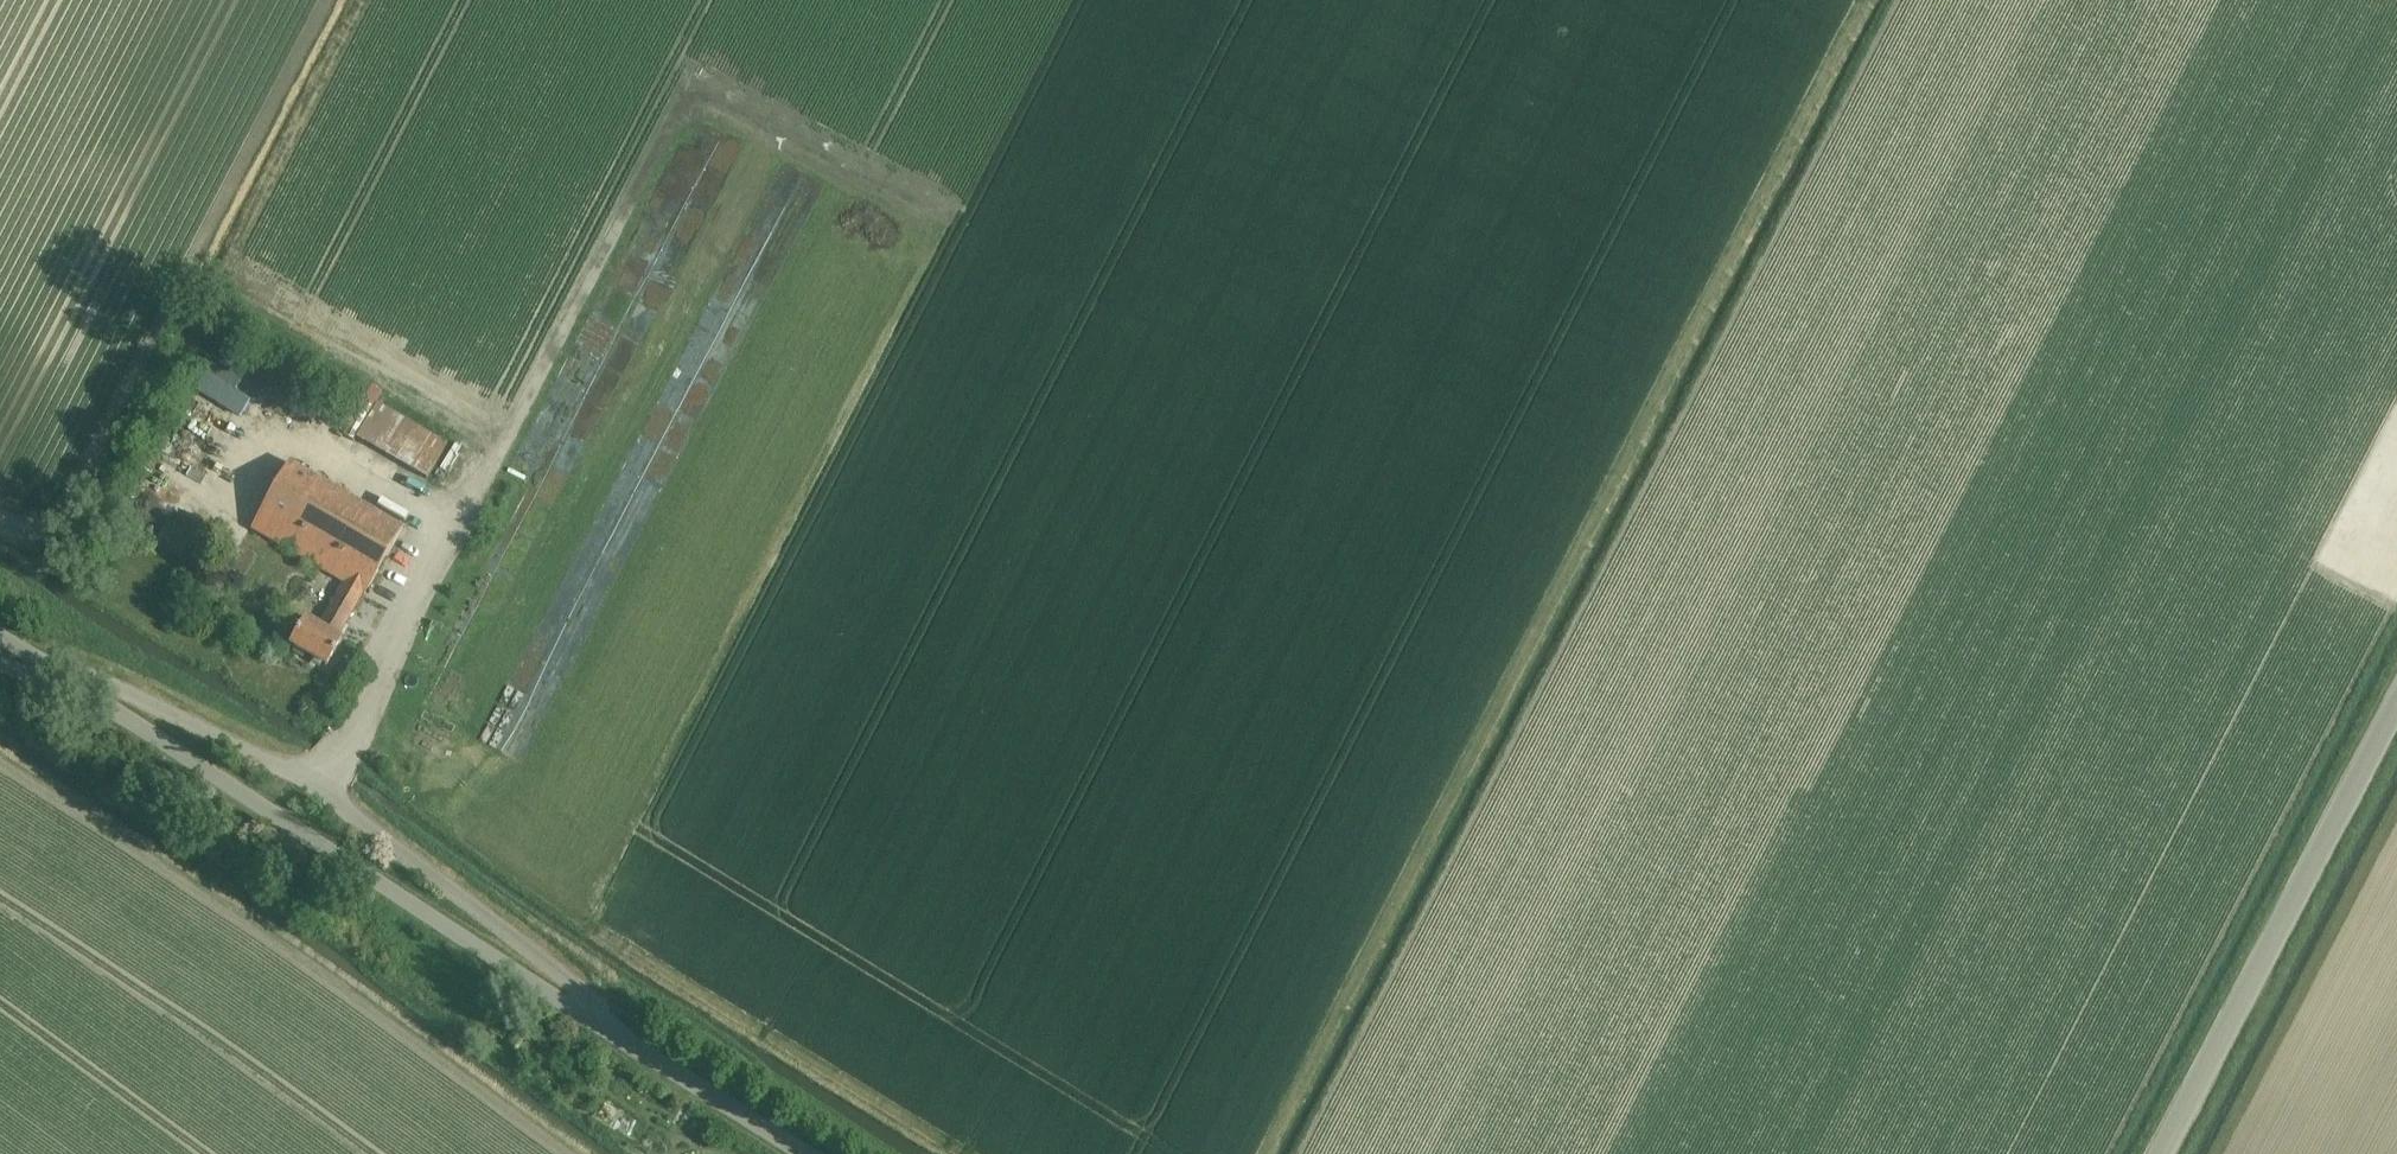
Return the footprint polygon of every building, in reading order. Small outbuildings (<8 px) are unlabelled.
[(250,400),(234,390),(207,375),(197,391),(240,417),(250,400)] [(365,596),(403,530),(289,464),(251,530),(345,584),(319,628),(305,620),(290,646),(327,667),(342,641),(338,638),(363,595),(365,596)] [(155,545),(180,559),(192,536),(167,522),(155,545)] [(240,547),(226,570),(242,579),(256,557),(240,547)]
